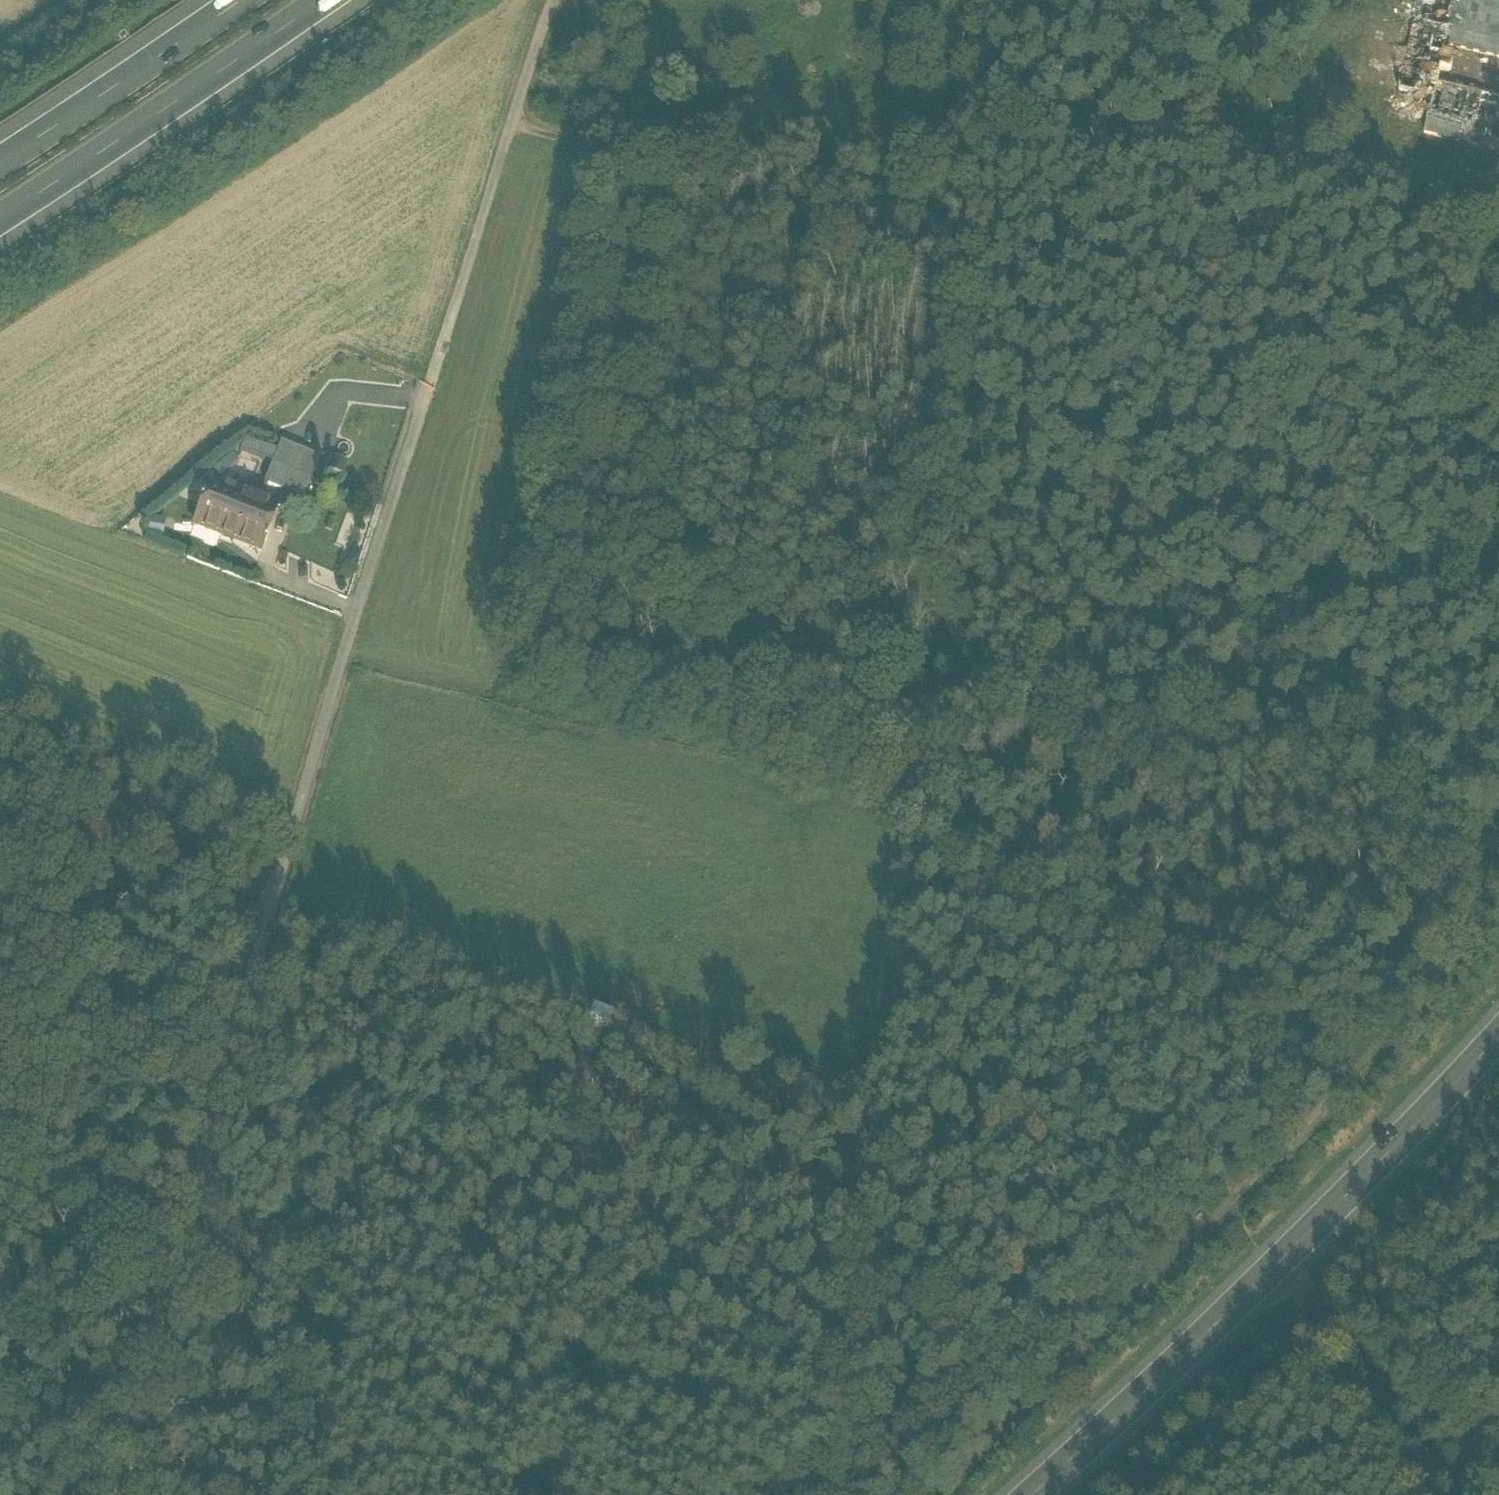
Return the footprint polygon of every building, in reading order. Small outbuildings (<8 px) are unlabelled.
[(1454,0),(1448,0),(1442,34),(1402,27),(1389,101),(1409,104),(1407,116),(1424,119),(1421,140),(1492,152),(1498,110),(1498,101),(1430,89),(1432,78),(1442,80),(1445,64),(1440,63),(1442,52),(1498,62),(1498,8),(1454,0)] [(281,442),(272,464),(311,480),(321,458),(281,442)] [(233,452),(214,469),(221,477),(240,460),(233,452)] [(326,469),(342,473),(345,459),(330,456),(326,469)] [(304,499),(311,480),(272,464),(265,483),(304,499)] [(279,508),(226,487),(223,494),(209,489),(194,527),(261,554),(279,508)] [(166,520),(152,518),(149,535),(163,537),(166,520)]
